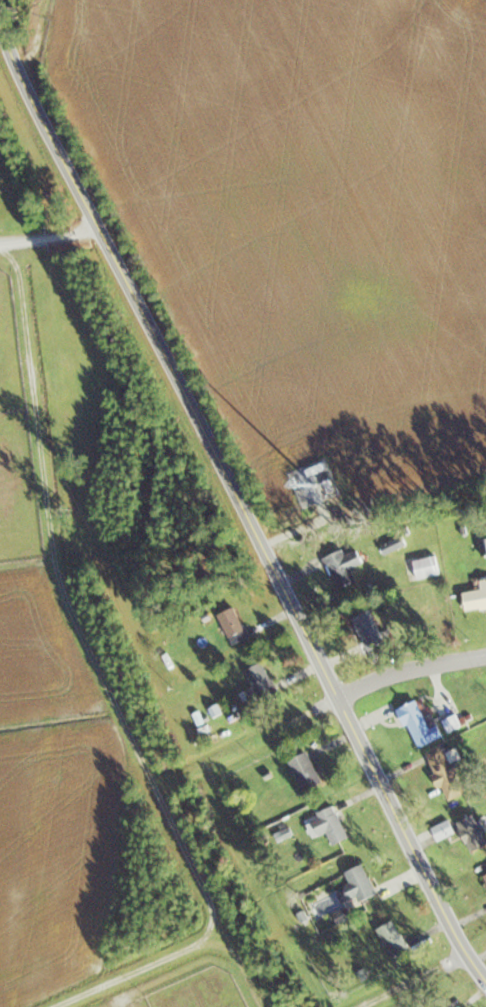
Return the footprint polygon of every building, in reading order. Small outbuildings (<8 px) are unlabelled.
[(304,509),(337,498),(325,461),(291,472),(304,509)] [(381,546),(384,555),(407,545),(403,536),(381,546)] [(345,556),(342,551),(325,558),(337,589),(356,582),(351,569),(363,564),(357,551),(345,556)] [(412,561),(417,581),(440,575),(435,556),(412,561)] [(485,608),(485,581),(481,582),(482,591),(462,594),(465,612),(485,608)] [(249,637),(233,608),(217,616),(234,646),(249,637)] [(352,618),(364,651),(384,643),(372,611),(352,618)] [(246,707),(277,693),(264,662),(246,670),(253,686),(239,692),(246,707)] [(442,736),(432,714),(424,718),(416,700),(398,708),(416,748),(442,736)] [(445,801),(463,794),(443,744),(425,751),(445,801)] [(289,758),(302,791),(321,784),(308,751),(289,758)] [(348,837),(334,806),(310,817),(318,836),(327,833),(332,845),(348,837)] [(477,814),(457,821),(467,852),(485,845),(485,839),(477,814)] [(351,881),(338,896),(346,904),(353,896),(363,904),(378,886),(355,866),(346,876),(351,881)] [(393,958),(410,948),(393,920),(376,929),(393,958)]
